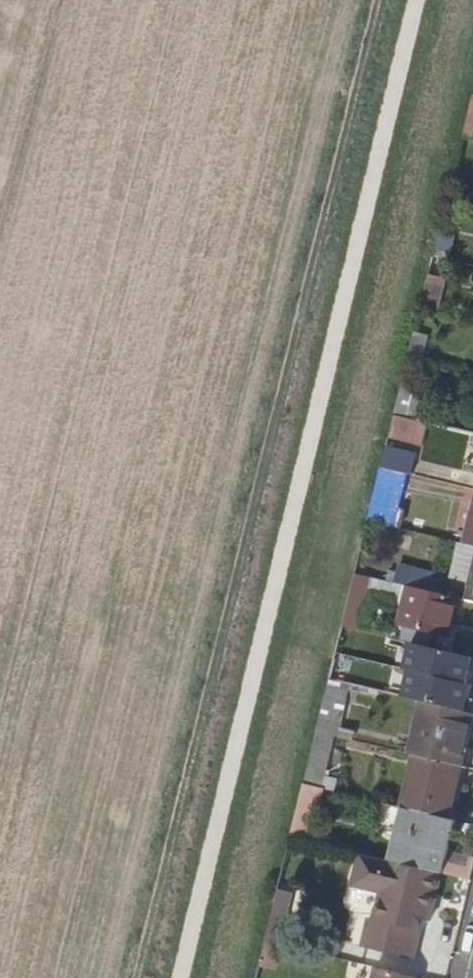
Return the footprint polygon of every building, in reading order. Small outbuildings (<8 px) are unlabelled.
[(461,138),(472,140),(472,137),(472,94),(471,94),(461,138)] [(437,232),(432,256),(446,260),(452,236),(437,232)] [(445,279),(427,275),(425,282),(443,286),(445,279)] [(425,282),(419,309),(442,315),(444,308),(438,307),(443,286),(425,282)] [(401,380),(396,402),(408,405),(414,383),(401,380)] [(392,418),(387,438),(423,446),(428,425),(392,418)] [(385,448),(380,469),(406,475),(411,477),(416,455),(385,448)] [(380,469),(367,521),(393,527),(395,520),(400,521),(402,513),(397,512),(406,475),(380,469)] [(471,527),(472,521),(472,503),(470,502),(464,526),(471,527)] [(417,565),(411,586),(442,593),(447,573),(417,565)] [(369,578),(354,574),(350,591),(365,594),(369,578)] [(410,628),(406,643),(412,645),(435,650),(439,636),(444,637),(448,619),(455,621),(461,600),(410,588),(400,626),(410,628)] [(459,711),(465,713),(471,687),(466,686),(472,659),(445,653),(435,650),(412,645),(406,670),(411,671),(405,698),(423,702),(431,704),(459,711)] [(411,755),(461,767),(472,719),(472,714),(465,713),(459,711),(431,704),(423,702),(411,755)] [(316,732),(303,786),(318,789),(331,736),(316,732)] [(461,767),(411,755),(399,808),(402,809),(448,819),(461,767)] [(318,789),(303,786),(295,816),(310,819),(318,789)] [(454,821),(448,819),(402,809),(390,863),(441,875),(442,875),(446,858),(454,821)] [(347,853),(351,854),(359,856),(366,857),(372,834),(352,830),(347,853)] [(441,875),(390,863),(366,857),(359,856),(352,887),(380,894),(374,922),(368,920),(362,949),(413,962),(420,933),(418,932),(420,921),(430,924),(441,875)] [(471,882),(472,872),(472,865),(446,858),(442,875),(471,882)] [(291,893),(277,890),(264,944),(277,947),(291,893)]
